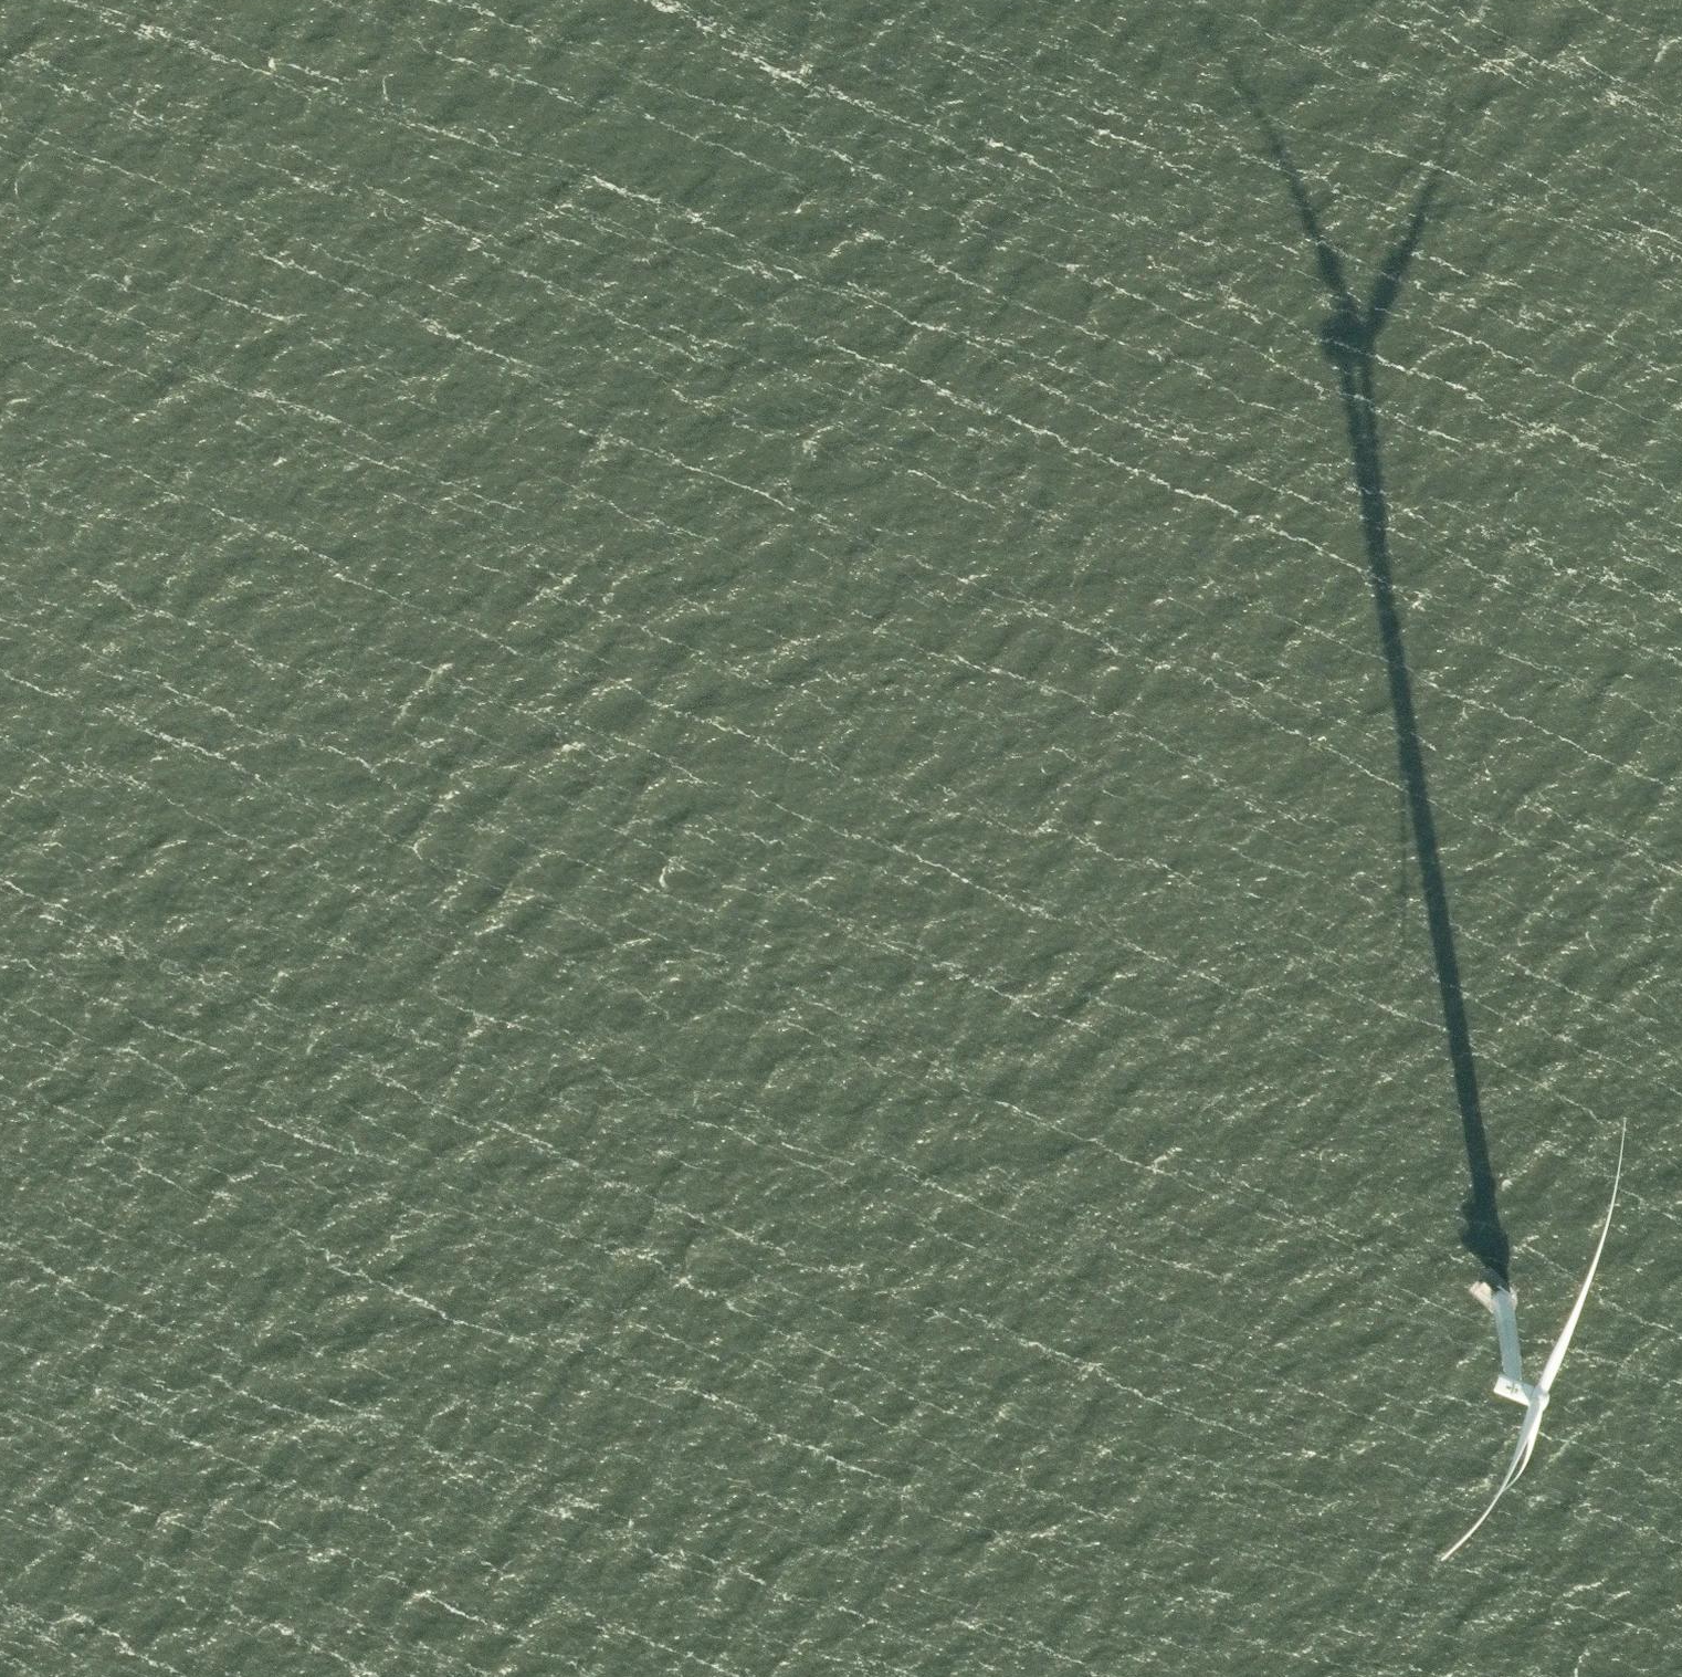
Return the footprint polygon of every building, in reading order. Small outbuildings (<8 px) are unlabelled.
[(1499,1287),(1498,1290),(1498,1293),(1499,1296),(1500,1298),(1502,1300),(1506,1301),(1510,1301),(1513,1300),(1514,1298),(1516,1296),(1517,1293),(1517,1290),(1516,1286),(1514,1284),(1511,1282),(1508,1281),(1505,1282),(1503,1283),(1500,1284),(1499,1287)]
